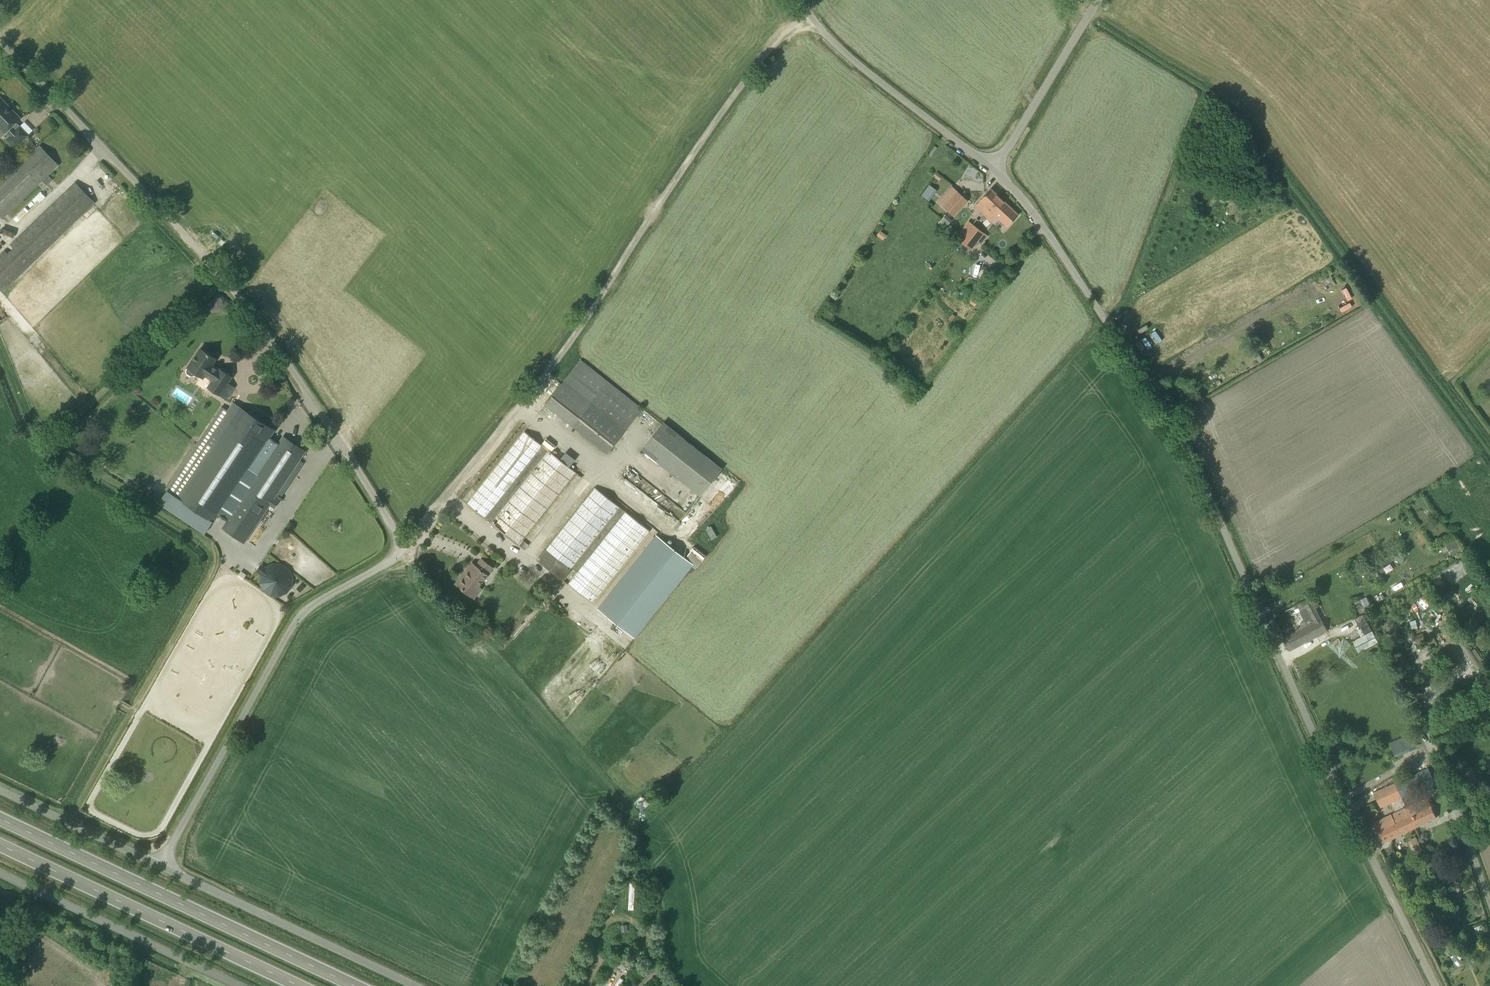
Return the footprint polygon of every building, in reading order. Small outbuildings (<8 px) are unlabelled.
[(5,133),(6,132),(9,135),(5,139),(14,148),(28,135),(27,134),(27,135),(24,138),(16,129),(13,132),(10,128),(20,118),(14,111),(12,112),(6,106),(7,104),(0,96),(0,128),(5,133)] [(0,185),(0,216),(2,218),(42,180),(47,185),(52,179),(47,174),(58,164),(40,146),(0,185)] [(14,157),(9,163),(14,168),(20,163),(19,163),(14,158),(14,157)] [(2,291),(94,202),(75,182),(10,245),(12,247),(7,252),(5,250),(0,255),(0,288),(2,291)] [(928,183),(922,195),(930,199),(935,187),(928,183)] [(975,206),(984,215),(989,209),(1000,197),(990,188),(980,200),(975,206)] [(967,200),(956,191),(944,206),(954,215),(967,200)] [(997,216),(1007,226),(1018,214),(1000,197),(989,209),(984,215),(991,222),(997,216)] [(23,217),(34,206),(30,202),(20,213),(23,217)] [(955,237),(971,249),(977,241),(981,244),(987,235),(968,220),(955,237)] [(826,309),(822,316),(830,320),(834,313),(826,309)] [(187,368),(186,370),(186,372),(191,375),(194,375),(195,373),(202,378),(200,381),(207,385),(206,386),(225,399),(234,387),(227,382),(231,376),(220,368),(219,370),(211,365),(216,358),(200,348),(187,368)] [(581,359),(545,404),(606,453),(642,408),(581,359)] [(171,493),(212,521),(218,514),(227,520),(222,527),(244,542),(305,451),(283,436),(278,444),(269,437),(274,430),(232,402),(171,493)] [(641,449),(700,496),(722,468),(663,421),(641,449)] [(522,428),(467,505),(507,533),(508,531),(512,533),(513,530),(518,534),(525,524),(529,527),(532,522),(537,525),(577,470),(551,451),(555,446),(545,439),(542,442),(522,428)] [(592,485),(536,560),(595,603),(651,528),(592,485)] [(154,489),(150,496),(163,505),(168,499),(162,495),(154,489)] [(598,609),(637,638),(691,565),(697,568),(706,556),(693,546),(686,556),(655,533),(598,609)] [(1456,537),(1445,545),(1454,556),(1464,548),(1456,537)] [(1398,552),(1395,560),(1402,563),(1406,555),(1398,552)] [(472,562),(455,584),(470,595),(487,574),(492,567),(481,558),(476,565),(472,562)] [(262,573),(261,581),(265,589),(272,594),(282,595),(290,591),(295,583),(295,575),(291,567),(284,562),(281,562),(275,561),(267,564),(262,573)] [(1424,595),(1418,599),(1425,608),(1431,604),(1424,595)] [(1296,628),(1297,631),(1284,638),(1290,650),(1327,630),(1322,619),(1326,617),(1315,596),(1310,598),(1286,610),(1289,616),(1300,610),(1305,620),(1302,621),(1301,623),(1301,624),(1301,626),(1296,628)] [(1367,611),(1364,606),(1370,603),(1367,596),(1354,602),(1360,615),(1367,611)] [(1353,619),(1357,627),(1369,621),(1368,618),(1367,619),(1364,613),(1353,619)] [(1473,616),(1469,618),(1472,623),(1475,628),(1473,629),(1474,629),(1469,632),(1472,637),(1484,631),(1478,619),(1477,620),(1475,615),(1473,616)] [(1372,631),(1353,641),(1359,652),(1378,642),(1372,631)] [(1423,631),(1415,633),(1418,645),(1426,643),(1423,631)] [(1438,697),(1445,709),(1453,705),(1452,703),(1458,700),(1452,689),(1438,697)] [(1395,755),(1419,748),(1414,733),(1391,741),(1395,755)] [(1478,780),(1472,765),(1460,770),(1465,785),(1478,780)] [(1396,783),(1402,797),(1435,782),(1429,767),(1396,783)] [(1402,797),(1396,783),(1374,793),(1381,807),(1402,797)] [(1407,815),(1410,814),(1416,827),(1436,818),(1427,798),(1404,808),(1407,815)] [(1377,829),(1383,842),(1416,827),(1410,814),(1407,815),(1404,808),(1373,822),(1377,829)] [(1422,849),(1417,837),(1410,840),(1411,840),(1409,842),(1414,852),(1416,851),(1416,852),(1422,849)] [(620,908),(630,883),(624,880),(614,906),(620,908)] [(1456,955),(1455,954),(1451,956),(1456,963),(1461,959),(1457,954),(1456,955)]
